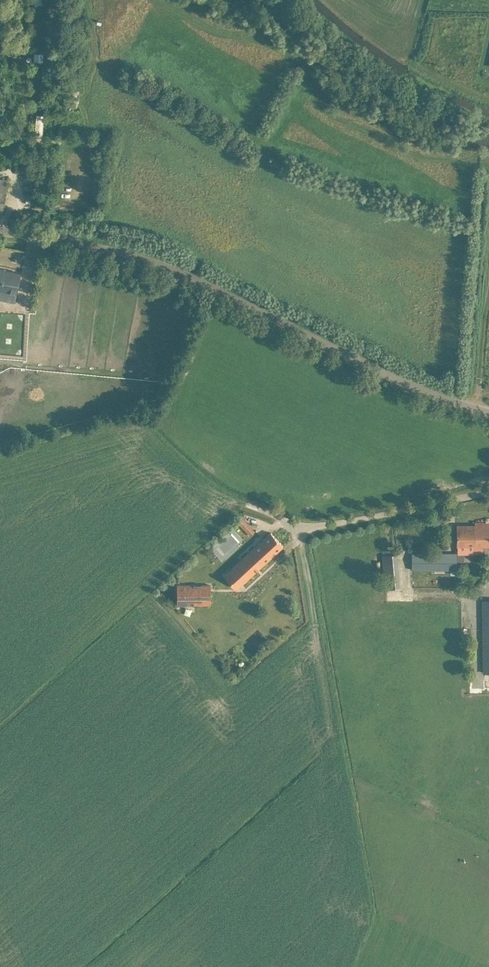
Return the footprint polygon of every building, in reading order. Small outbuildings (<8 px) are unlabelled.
[(36,109),(36,131),(45,131),(45,109),(36,109)] [(0,269),(0,299),(15,302),(21,273),(0,269)] [(457,535),(457,545),(474,545),(474,553),(483,553),(483,545),(488,545),(488,522),(475,522),(475,524),(457,525),(457,535)] [(271,532),(225,574),(237,587),(244,581),(283,545),(271,532)] [(389,554),(382,555),(385,588),(399,587),(396,546),(389,547),(389,554)] [(412,569),(457,569),(457,552),(412,553),(412,569)] [(211,585),(177,585),(177,604),(211,604),(211,585)]
